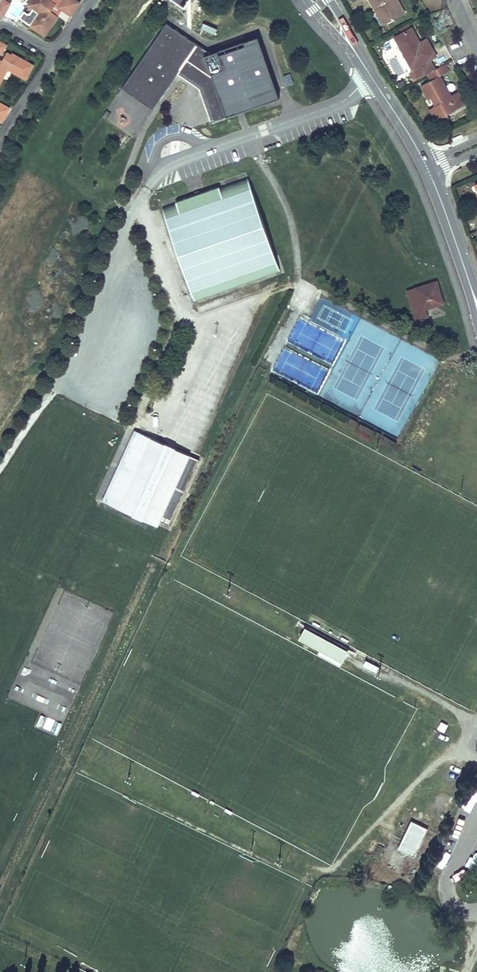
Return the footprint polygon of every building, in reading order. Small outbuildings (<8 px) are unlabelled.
[(10,3),(4,0),(3,0),(0,5),(0,15),(3,16),(10,3)] [(28,5),(33,9),(30,13),(27,14),(24,11),(19,18),(40,32),(44,26),(49,29),(58,16),(52,12),(51,14),(49,13),(55,4),(51,2),(52,0),(31,0),(28,5)] [(62,10),(58,7),(63,1),(62,0),(52,0),(51,2),(55,4),(49,13),(51,14),(52,12),(58,16),(62,10)] [(76,0),(63,0),(63,1),(75,9),(80,3),(76,0)] [(378,14),(381,13),(386,23),(402,14),(394,0),(370,0),(378,14)] [(75,9),(63,1),(58,7),(62,10),(71,15),(75,9)] [(17,17),(22,7),(16,4),(11,14),(17,17)] [(166,23),(121,88),(152,110),(177,73),(198,88),(210,122),(278,97),(257,36),(210,53),(166,23)] [(40,32),(44,35),(49,29),(44,26),(40,32)] [(411,27),(394,37),(411,69),(429,60),(436,56),(426,39),(420,42),(417,44),(415,41),(418,39),(411,27)] [(8,69),(25,78),(32,65),(12,54),(11,55),(7,53),(3,61),(0,59),(0,83),(8,69)] [(411,69),(417,79),(427,73),(435,69),(429,60),(411,69)] [(435,69),(427,73),(431,80),(421,86),(428,99),(434,96),(436,101),(433,107),(440,118),(467,104),(459,90),(450,95),(440,76),(449,71),(444,64),(435,69)] [(114,98),(114,123),(143,123),(142,105),(128,106),(128,98),(114,98)] [(2,121),(9,108),(0,103),(0,120),(2,121)] [(433,107),(430,109),(436,120),(440,118),(433,107)] [(460,130),(452,134),(454,140),(463,137),(460,130)] [(196,302),(281,272),(248,178),(219,188),(219,186),(176,202),(176,204),(162,209),(196,302)] [(437,280),(406,291),(411,308),(420,305),(422,312),(426,310),(445,304),(437,280)] [(420,305),(411,308),(415,321),(428,317),(426,310),(422,312),(420,305)] [(139,431),(136,430),(104,500),(107,502),(122,469),(126,471),(128,466),(124,464),(139,431)] [(191,455),(161,521),(169,525),(199,459),(191,455)] [(355,657),(357,653),(298,622),(296,625),(303,629),(299,638),(343,661),(348,653),(355,657)] [(27,676),(16,700),(58,719),(64,705),(66,707),(69,702),(36,687),(38,682),(27,676)] [(43,715),(38,724),(53,733),(58,723),(43,715)] [(398,849),(414,857),(428,829),(412,821),(398,849)]
